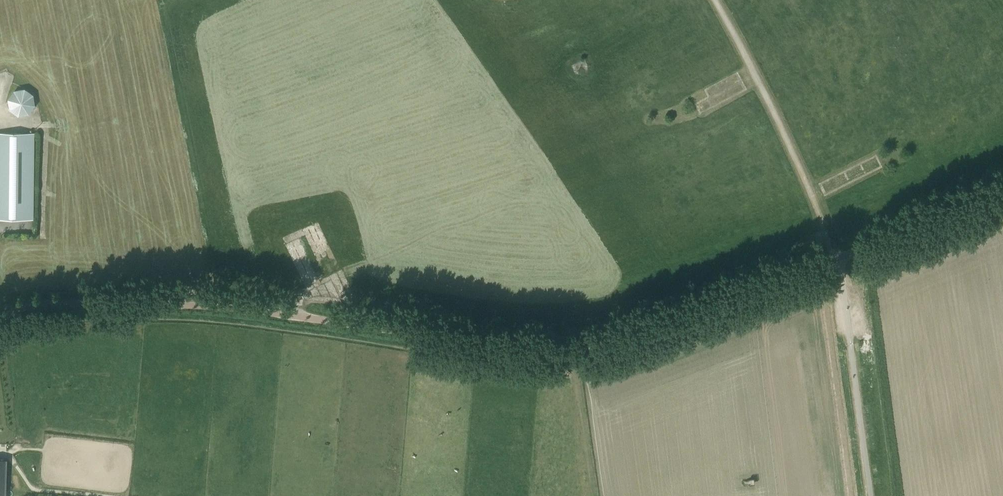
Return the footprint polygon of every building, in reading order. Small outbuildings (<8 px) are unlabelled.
[(9,106),(10,109),(12,111),(14,112),(16,114),(19,114),(21,115),(24,114),(26,114),(28,112),(30,111),(32,109),(33,106),(33,104),(34,101),(33,99),(32,97),(31,94),(29,93),(27,91),(25,90),(22,90),(20,90),(17,90),(15,91),(13,93),(11,94),(10,97),(9,99),(9,101),(9,104),(9,106)] [(1,133),(0,133),(0,219),(32,219),(33,133),(1,133)]
